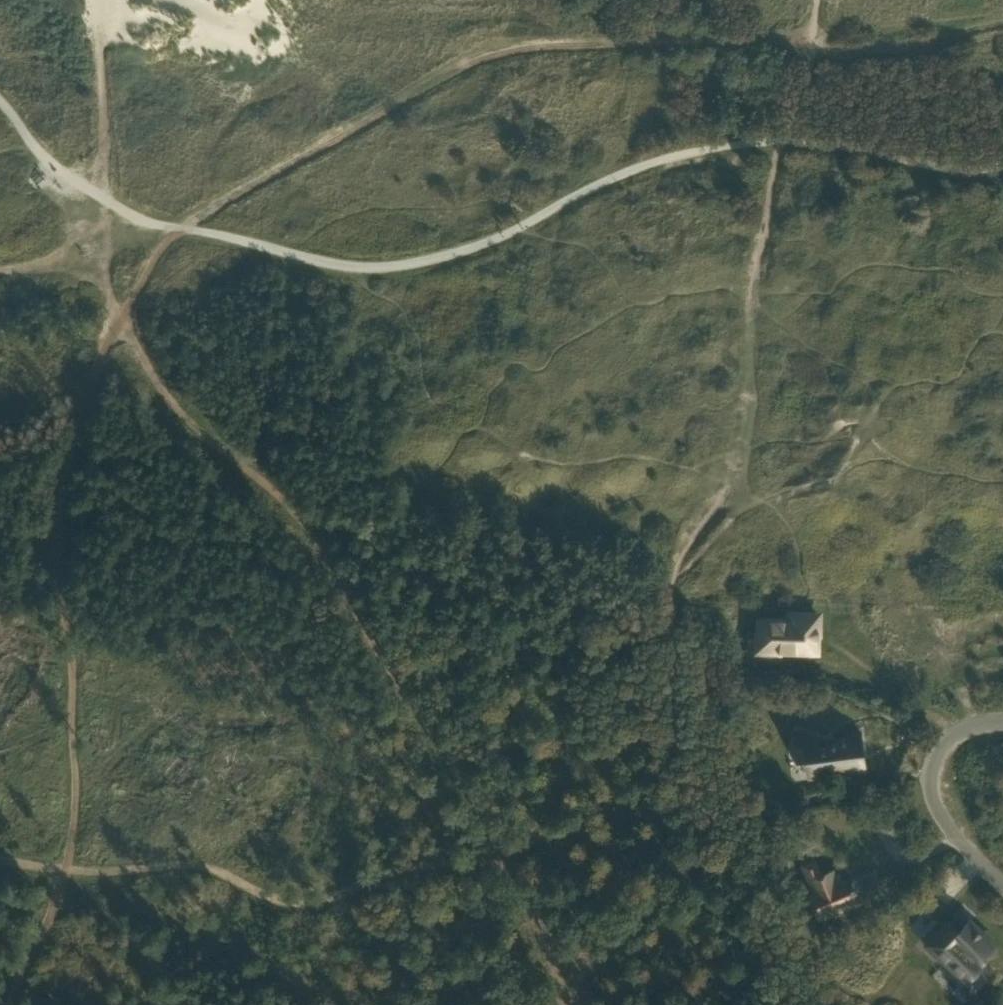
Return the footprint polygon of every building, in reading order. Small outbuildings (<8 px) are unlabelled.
[(759,621),(758,650),(818,651),(819,616),(790,615),(790,622),(759,621)] [(797,731),(792,749),(805,753),(806,763),(808,778),(834,774),(833,766),(851,764),(852,772),(866,770),(864,755),(861,732),(837,742),(825,746),(812,746),(815,737),(797,731)] [(814,860),(803,865),(814,892),(809,894),(819,919),(849,907),(861,902),(852,878),(838,883),(833,871),(820,876),(814,860)] [(949,923),(928,944),(945,961),(966,981),(981,964),(984,966),(985,964),(981,960),(995,945),(970,921),(959,933),(949,923)]
